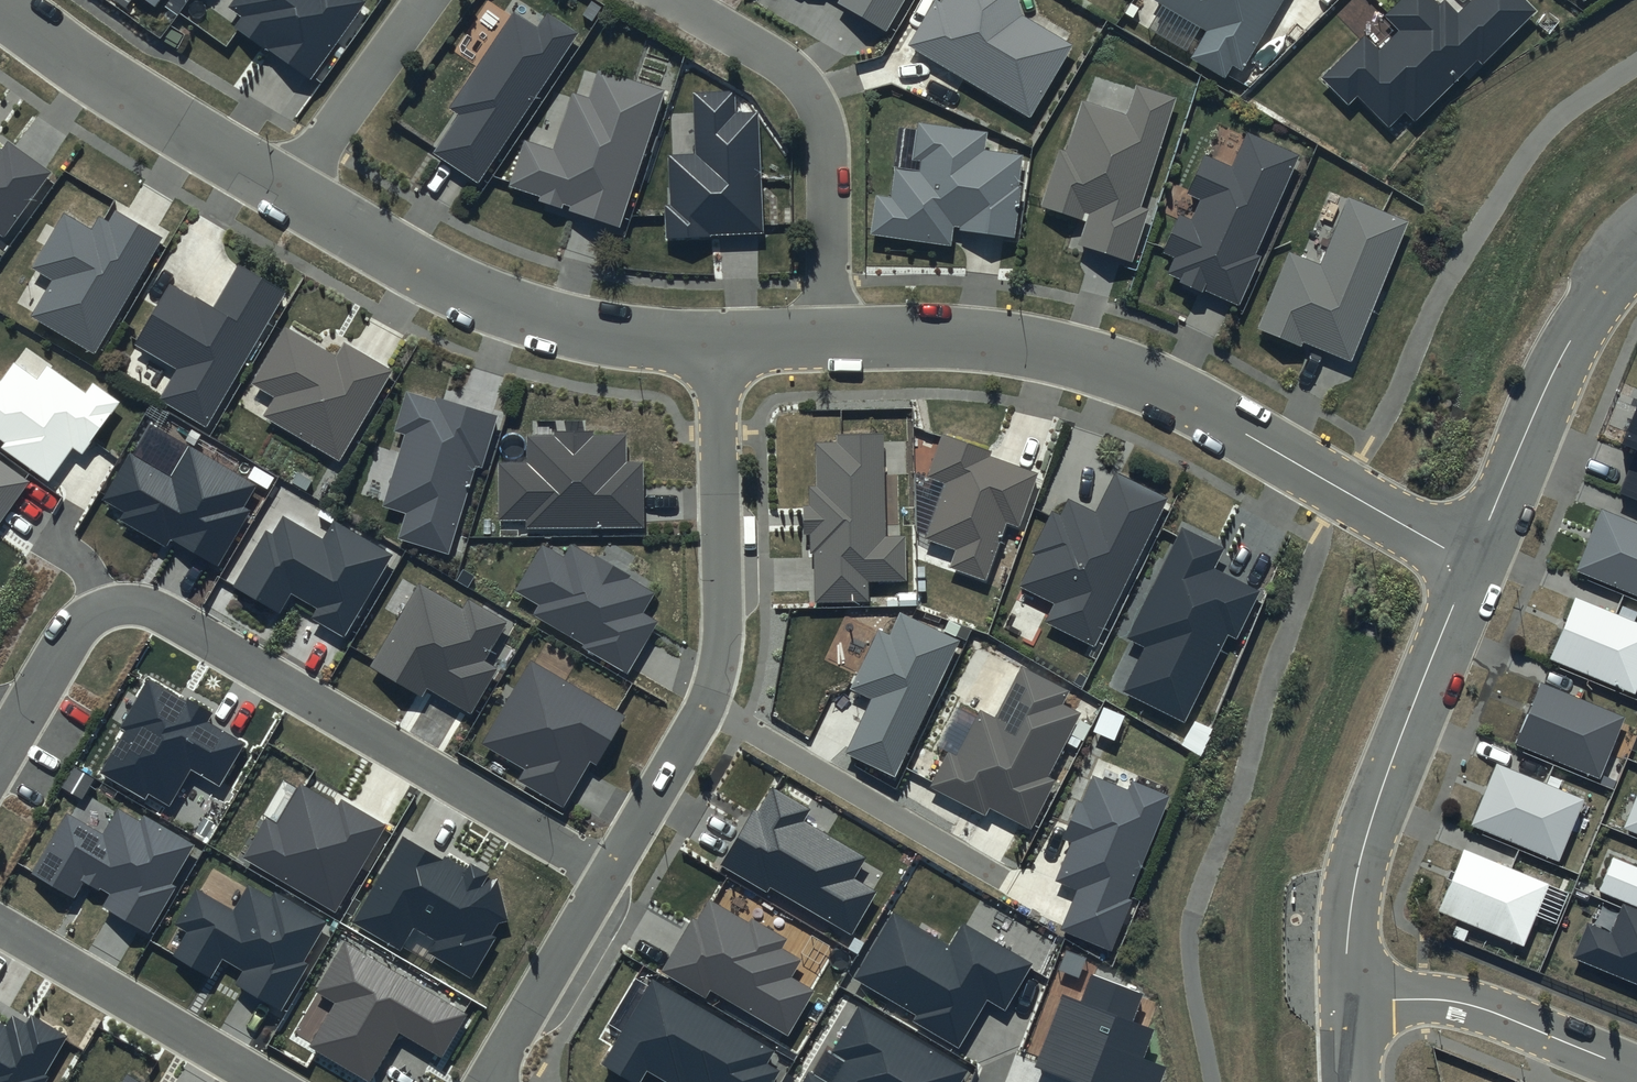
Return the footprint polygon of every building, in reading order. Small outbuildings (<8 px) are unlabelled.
[(228,8),(241,18),(234,28),(309,81),(364,3),(359,0),(234,0),(228,8)] [(838,2),(885,30),(902,0),(839,0),(838,2)] [(941,3),(935,0),(908,46),(1029,118),(1071,47),(1022,18),(1017,0),(943,0),(941,3)] [(1208,30),(1192,57),(1226,77),(1232,66),(1242,72),(1285,0),(1157,0),(1208,30)] [(1433,0),(1404,0),(1387,17),(1400,29),(1379,50),(1365,35),(1321,77),(1348,104),(1357,95),(1389,127),(1404,112),(1415,123),(1477,61),(1482,66),(1538,11),(1528,0),(1470,0),(1458,12),(1446,0),(1445,0),(1439,6),(1433,0)] [(536,29),(512,13),(448,109),(458,116),(432,155),(477,185),(577,34),(546,13),(536,29)] [(660,95),(599,75),(590,101),(571,95),(552,152),(522,142),(507,188),(538,198),(537,203),(560,211),(562,206),(569,208),(568,212),(617,227),(660,95)] [(1176,99),(1136,86),(1126,116),(1082,103),(1066,155),(1059,152),(1041,208),(1082,221),(1084,214),(1089,216),(1078,248),(1132,265),(1150,211),(1141,208),(1176,99)] [(734,92),(691,94),(694,156),(668,157),(670,208),(663,208),(665,241),(763,236),(757,113),(735,114),(734,92)] [(986,134),(919,125),(915,159),(923,159),(921,175),(895,172),(892,201),(875,199),(870,237),(950,247),(953,228),(959,229),(959,233),(1015,240),(1022,186),(1019,186),(1022,156),(984,151),(986,134)] [(1231,168),(1204,157),(1187,196),(1200,202),(1191,222),(1178,216),(1161,255),(1173,260),(1166,274),(1181,281),(1179,285),(1202,295),(1203,291),(1238,307),(1260,257),(1255,255),(1299,156),(1246,133),(1231,168)] [(2,237),(49,173),(8,142),(2,151),(0,149),(0,235),(2,237)] [(1408,223),(1348,198),(1320,267),(1289,255),(1258,332),(1300,349),(1302,343),(1350,363),(1408,223)] [(162,237),(115,211),(109,222),(101,217),(94,229),(64,212),(31,269),(51,280),(31,316),(95,353),(162,237)] [(214,309),(169,284),(134,346),(177,370),(160,401),(207,428),(284,292),(238,266),(214,309)] [(337,359),(285,328),(251,385),(274,398),(263,415),(339,460),(391,372),(345,345),(337,359)] [(93,379),(85,389),(48,362),(37,377),(15,362),(2,380),(0,378),(0,439),(7,444),(4,447),(48,479),(72,447),(83,455),(123,401),(93,379)] [(395,432),(404,434),(382,508),(405,515),(398,539),(448,554),(475,466),(482,468),(498,416),(436,397),(435,401),(407,393),(395,432)] [(1623,449),(1636,454),(1636,410),(1623,449)] [(552,436),(527,436),(527,462),(499,462),(499,520),(526,520),(526,530),(645,529),(644,463),(627,463),(627,436),(596,436),(596,431),(552,432),(552,436)] [(887,538),(884,433),(833,434),(834,441),(813,442),(814,487),(809,487),(809,509),(803,509),(804,535),(810,534),(810,553),(814,553),(815,604),(868,602),(868,584),(906,583),(905,537),(887,538)] [(1039,474),(943,438),(928,478),(945,484),(925,539),(956,551),(949,569),(985,582),(1007,525),(1019,530),(1039,474)] [(255,487),(189,449),(173,476),(130,451),(101,501),(124,514),(120,520),(166,547),(171,538),(219,566),(251,511),(244,507),(255,487)] [(1636,454),(1620,496),(1636,502),(1636,454)] [(30,481),(0,460),(0,522),(30,481)] [(1059,517),(1051,513),(1030,555),(1035,557),(1020,587),(1055,604),(1045,624),(1094,648),(1167,499),(1114,474),(1094,514),(1067,501),(1059,517)] [(1600,512),(1590,537),(1576,573),(1589,578),(1636,597),(1636,527),(1600,512)] [(274,535),(266,531),(232,588),(280,617),(292,595),(317,610),(312,619),(345,638),(394,555),(335,521),(323,541),(284,518),(274,535)] [(1226,547),(1181,525),(1125,639),(1143,647),(1120,693),(1184,723),(1228,634),(1236,638),(1260,590),(1215,568),(1226,547)] [(565,560),(541,546),(513,593),(536,607),(530,617),(629,676),(661,623),(645,613),(656,595),(629,579),(631,577),(597,557),(595,560),(573,547),(565,560)] [(508,621),(468,598),(462,608),(418,582),(369,666),(421,696),(426,687),(471,713),(497,668),(484,661),(508,621)] [(1574,599),(1564,624),(1550,660),(1561,664),(1634,694),(1636,688),(1636,625),(1615,616),(1574,599)] [(891,636),(879,631),(850,691),(870,700),(844,754),(895,778),(959,642),(901,615),(891,636)] [(625,715),(530,660),(481,745),(524,770),(518,781),(564,807),(591,761),(596,764),(625,715)] [(1069,694),(1022,670),(996,720),(980,712),(957,757),(948,752),(929,790),(985,819),(990,810),(1030,831),(1055,782),(1047,778),(1080,715),(1063,706),(1069,694)] [(210,716),(149,680),(120,728),(126,732),(101,774),(145,800),(148,795),(169,807),(191,769),(221,787),(245,746),(206,722),(210,716)] [(1580,701),(1540,685),(1530,710),(1516,747),(1523,750),(1599,780),(1623,718),(1580,701)] [(1545,786),(1496,765),(1485,790),(1470,826),(1483,832),(1558,863),(1584,802),(1545,786)] [(1172,798),(1132,783),(1128,792),(1093,778),(1082,806),(1077,804),(1063,839),(1071,843),(1055,882),(1076,891),(1060,932),(1110,952),(1172,798)] [(338,806),(300,784),(277,822),(267,816),(243,858),(335,912),(386,825),(342,799),(338,806)] [(809,811),(772,789),(758,811),(755,809),(720,865),(766,893),(769,887),(851,936),(877,894),(853,879),(865,860),(802,823),(809,811)] [(1623,830),(1636,835),(1636,796),(1623,830)] [(67,814),(31,874),(74,900),(84,882),(101,892),(102,890),(112,895),(103,909),(149,936),(178,888),(173,885),(196,846),(144,816),(140,823),(118,810),(103,836),(67,814)] [(442,862),(404,839),(355,921),(401,949),(414,928),(435,940),(428,952),(471,978),(496,938),(492,936),(499,924),(508,921),(497,880),(471,864),(467,871),(445,858),(442,862)] [(1511,870),(1462,850),(1451,876),(1437,911),(1455,919),(1522,947),(1548,885),(1511,870)] [(1636,908),(1636,870),(1613,860),(1599,893),(1636,908)] [(273,901),(248,886),(234,911),(197,889),(175,926),(187,933),(173,956),(212,980),(223,962),(242,973),(234,986),(280,1013),(309,965),(304,963),(327,925),(277,895),(273,901)] [(748,922),(710,900),(697,921),(692,918),(661,972),(706,998),(710,991),(788,1036),(815,991),(790,977),(800,960),(781,949),(787,938),(751,917),(748,922)] [(1622,905),(1620,909),(1609,934),(1587,924),(1572,959),(1636,986),(1636,912),(1622,905)] [(1032,965),(962,923),(948,945),(895,913),(855,979),(918,1016),(914,1022),(959,1049),(988,1000),(1005,1011),(1032,965)] [(344,942),(315,991),(335,1003),(309,1047),(368,1081),(371,1081),(400,1033),(442,1058),(468,1015),(344,942)] [(651,975),(647,982),(635,975),(606,1024),(618,1031),(600,1063),(632,1081),(639,1081),(646,1070),(668,1081),(686,1081),(775,1081),(782,1069),(772,1063),(779,1050),(651,975)] [(1092,975),(1082,1002),(1063,995),(1036,1068),(1074,1081),(1162,1081),(1168,1065),(1146,1057),(1156,1030),(1134,1021),(1144,994),(1092,975)] [(859,1004),(831,1051),(847,1060),(834,1081),(963,1081),(970,1069),(859,1004)] [(53,1078),(47,1075),(69,1038),(33,1016),(28,1024),(13,1015),(6,1027),(0,1024),(0,1081),(50,1081),(53,1078)] [(809,1072),(803,1081),(826,1081),(809,1072)]
